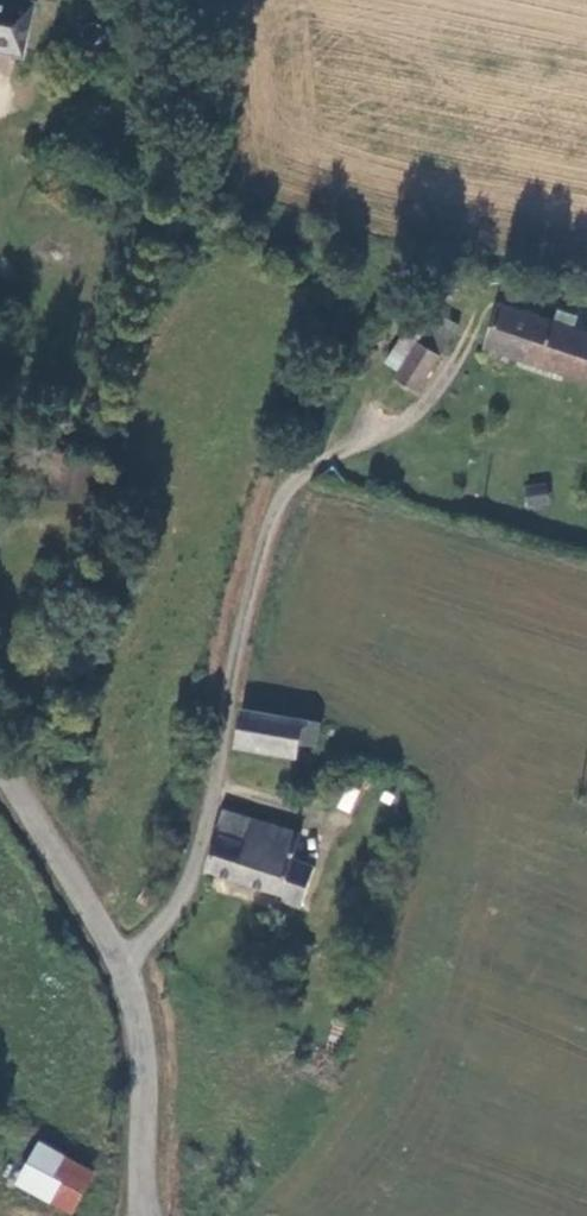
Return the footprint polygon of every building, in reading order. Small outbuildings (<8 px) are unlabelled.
[(17,0),(0,0),(0,49),(22,54),(34,4),(17,0)] [(410,312),(447,335),(458,318),(421,295),(410,312)] [(586,379),(586,330),(492,301),(478,346),(586,379)] [(409,393),(447,335),(410,312),(373,370),(409,393)] [(527,505),(548,504),(548,485),(527,485),(527,505)] [(316,718),(240,709),(236,742),(297,749),(299,729),(314,731),(316,718)] [(349,813),(359,790),(345,784),(335,807),(349,813)] [(219,809),(201,868),(284,894),(281,902),(296,906),(309,865),(289,859),(297,833),(219,809)] [(87,1174),(33,1150),(17,1185),(70,1210),(87,1174)]
